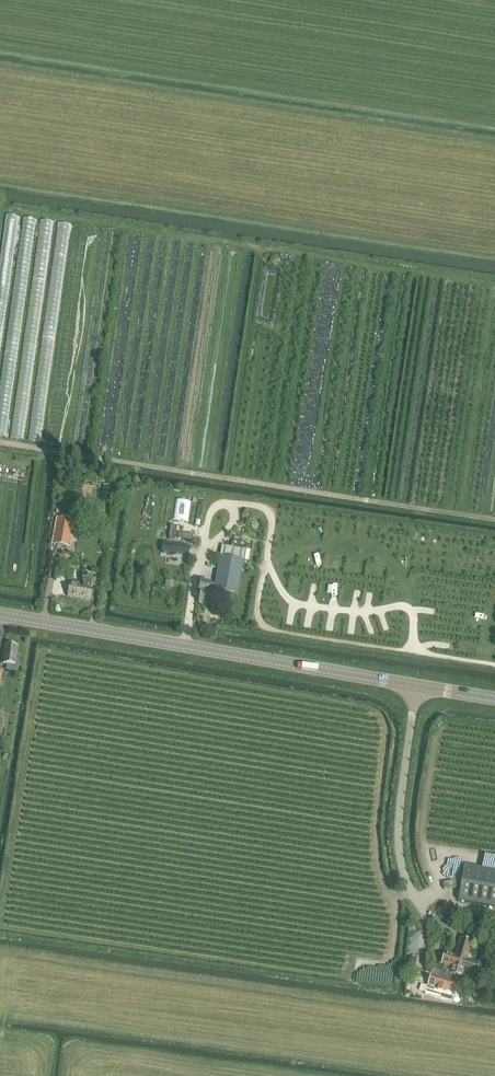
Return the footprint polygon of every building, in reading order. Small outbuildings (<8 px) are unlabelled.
[(290,266),(291,257),(273,255),(272,264),(290,266)] [(121,346),(120,365),(126,365),(127,359),(130,359),(131,346),(121,346)] [(176,500),(173,519),(188,521),(191,502),(176,500)] [(59,519),(54,544),(69,547),(71,532),(75,533),(77,522),(73,521),(59,519)] [(190,547),(163,542),(161,552),(189,556),(190,547)] [(199,603),(216,606),(219,589),(238,593),(245,549),(222,545),(216,584),(201,581),(199,591),(201,591),(199,603)] [(96,576),(84,574),(82,583),(88,583),(88,586),(70,583),(68,596),(91,599),(93,585),(95,586),(96,576)] [(18,647),(5,645),(3,663),(7,664),(6,669),(14,670),(18,647)] [(459,900),(494,907),(494,872),(464,867),(459,900)] [(444,963),(452,966),(450,972),(428,964),(426,971),(431,972),(430,973),(459,982),(460,977),(462,978),(464,971),(477,975),(481,962),(467,958),(473,941),(461,938),(456,955),(447,952),(444,963)] [(459,982),(430,973),(424,992),(450,1001),(453,995),(457,996),(462,983),(459,982)]
